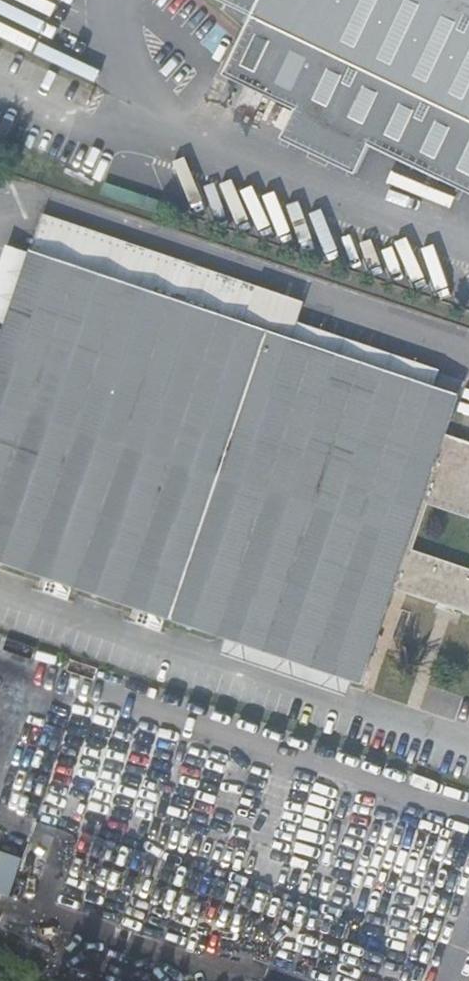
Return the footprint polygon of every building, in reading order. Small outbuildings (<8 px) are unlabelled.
[(246,19),(223,62),(291,95),(276,125),(350,161),(365,132),(468,183),(468,0),(220,0),(246,19)] [(297,325),(302,309),(43,221),(0,350),(0,565),(225,641),(242,647),(360,687),(391,591),(468,618),(468,572),(412,551),(427,506),(468,521),(468,447),(444,438),(456,401),(291,344),(297,325)] [(463,381),(297,325),(291,344),(456,401),(463,381)] [(222,649),(240,655),(242,647),(225,641),(222,649)] [(0,851),(0,900),(6,902),(21,858),(0,851)]
